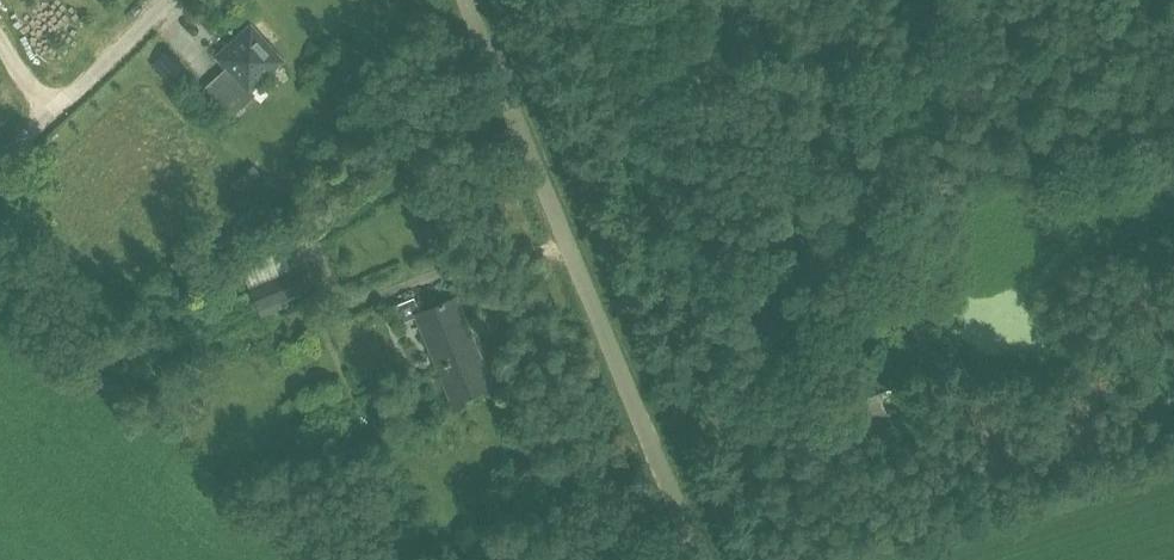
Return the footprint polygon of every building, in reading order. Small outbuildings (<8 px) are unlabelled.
[(211,84),(206,88),(221,104),(226,100),(236,111),(252,96),(247,90),(281,57),(251,25),(220,55),(230,66),(211,84)] [(281,303),(303,294),(284,249),(242,267),(262,316),(283,309),(281,303)] [(417,316),(453,400),(493,384),(456,296),(420,311),(414,296),(394,305),(402,322),(417,316)]
